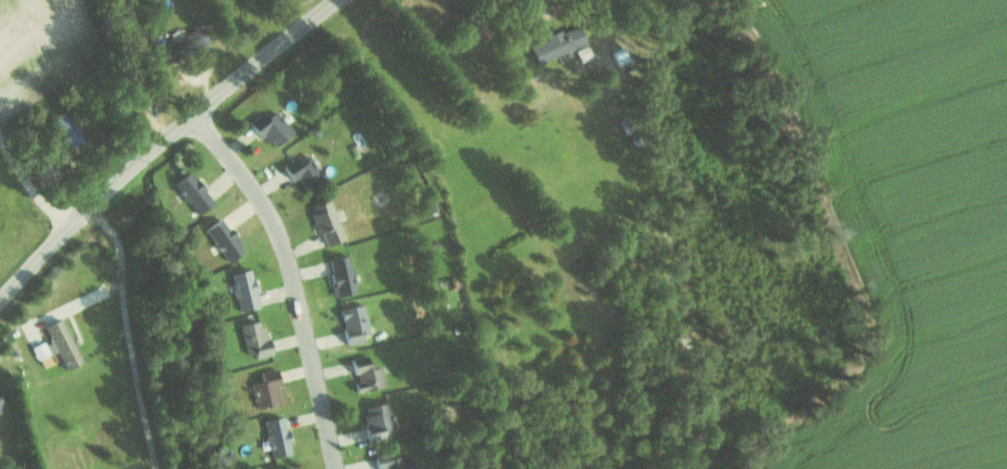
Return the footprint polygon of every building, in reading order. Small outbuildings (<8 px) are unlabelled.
[(529,48),(535,64),(586,45),(578,25),(544,38),(546,42),(529,48)] [(262,113),(248,125),(260,139),(264,136),(274,148),(293,133),(277,112),(268,120),(262,113)] [(50,125),(74,148),(86,136),(61,113),(50,125)] [(298,179),(303,190),(323,181),(310,153),(282,166),(290,182),(298,179)] [(171,186),(196,217),(214,202),(189,172),(171,186)] [(345,240),(330,201),(310,208),(324,247),(345,240)] [(206,227),(225,262),(243,253),(223,217),(206,227)] [(336,298),(357,292),(348,256),(326,262),(336,298)] [(230,274),(238,313),(259,309),(252,270),(230,274)] [(345,344),(370,340),(364,305),(339,310),(345,344)] [(47,345),(51,355),(58,352),(64,370),(80,365),(63,319),(44,326),(51,344),(47,345)] [(241,325),(247,361),(269,357),(262,321),(241,325)] [(37,361),(50,354),(43,342),(31,349),(37,361)] [(385,388),(381,368),(368,370),(365,356),(349,359),(356,394),(385,388)] [(283,403),(274,370),(259,374),(261,381),(250,385),(257,410),(283,403)] [(368,443),(381,441),(380,432),(393,430),(388,404),(361,409),(368,443)] [(263,422),(272,459),(292,454),(283,417),(263,422)] [(409,455),(390,460),(388,454),(373,458),(376,468),(413,468),(409,455)]
